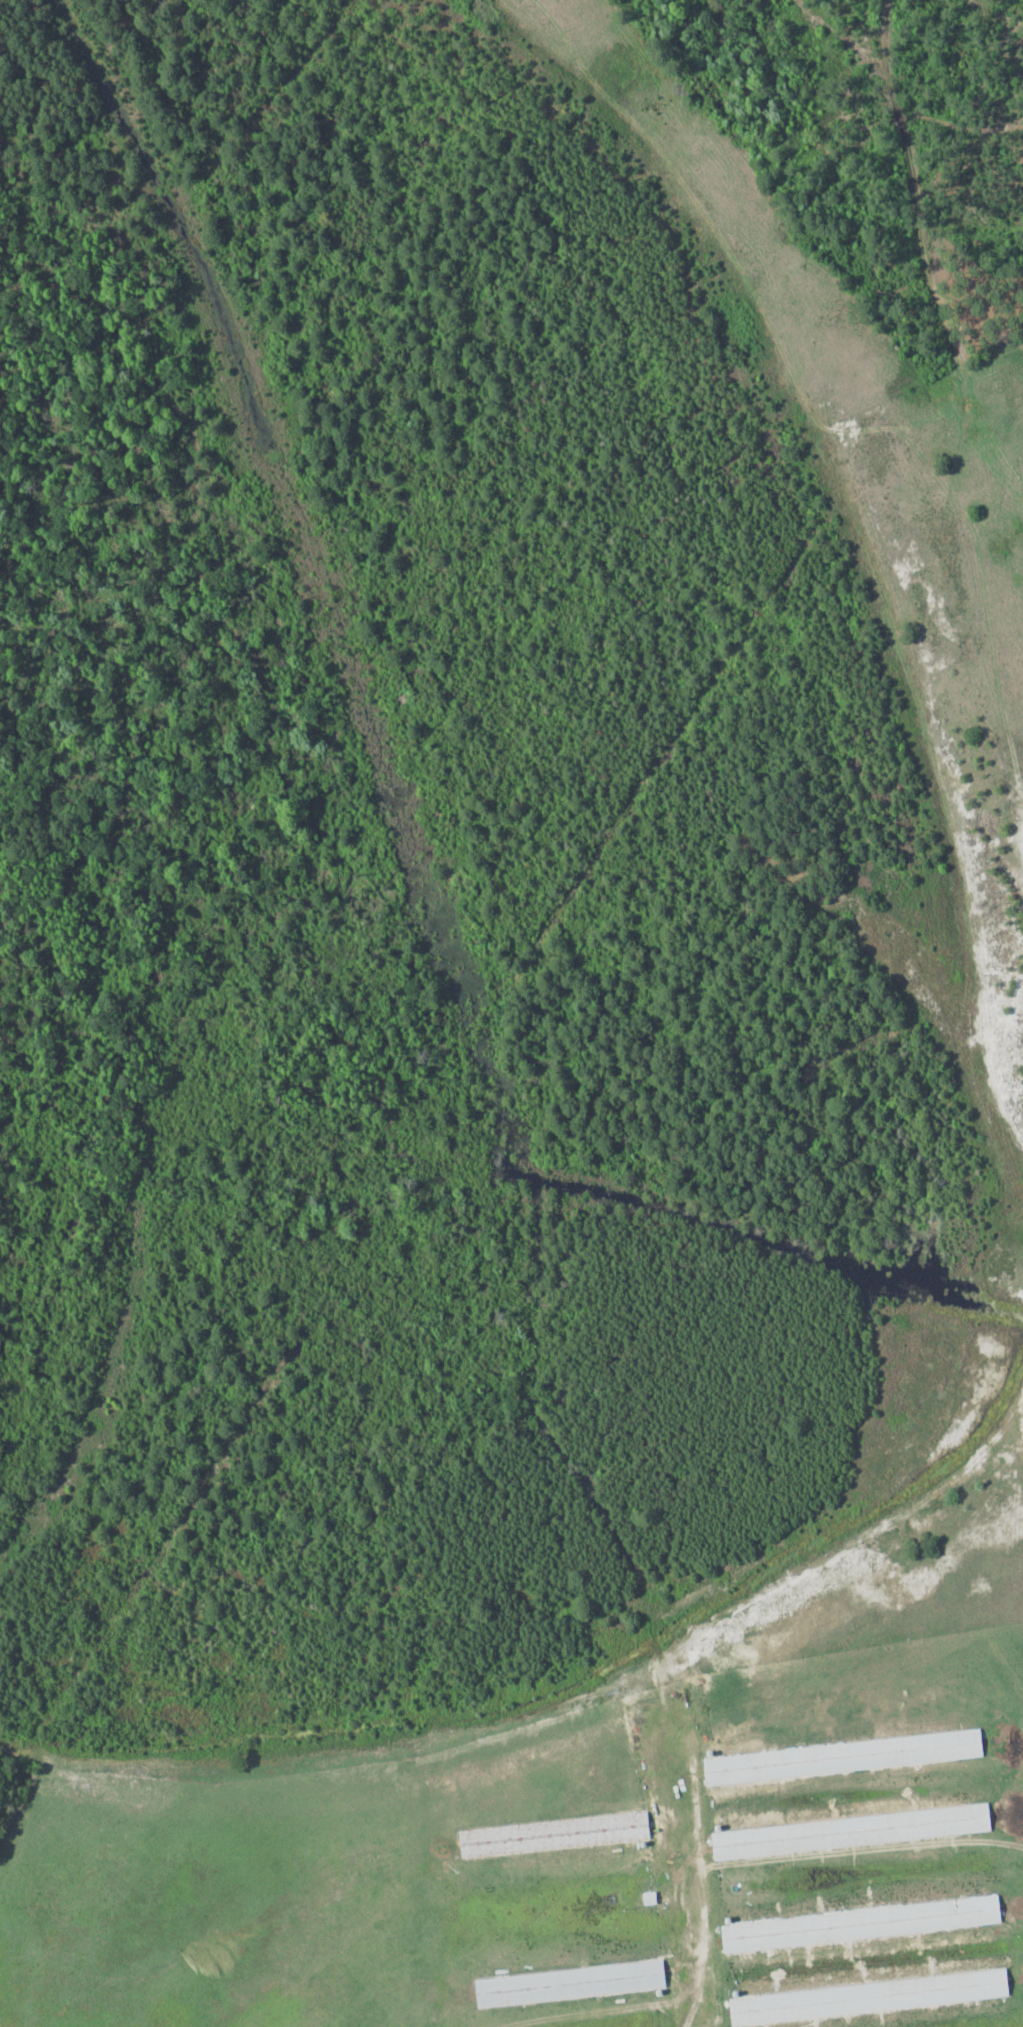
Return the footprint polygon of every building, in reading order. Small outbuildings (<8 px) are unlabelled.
[(983,1759),(981,1731),(704,1754),(706,1782),(983,1759)] [(714,1858),(991,1832),(988,1804),(712,1830),(714,1858)] [(459,1828),(462,1856),(650,1840),(647,1812),(459,1828)] [(724,1951),(1001,1924),(998,1896),(721,1923),(724,1951)] [(475,1977),(477,2004),(666,1988),(663,1961),(475,1977)] [(729,1994),(731,2022),(1009,1998),(1006,1970),(729,1994)]
